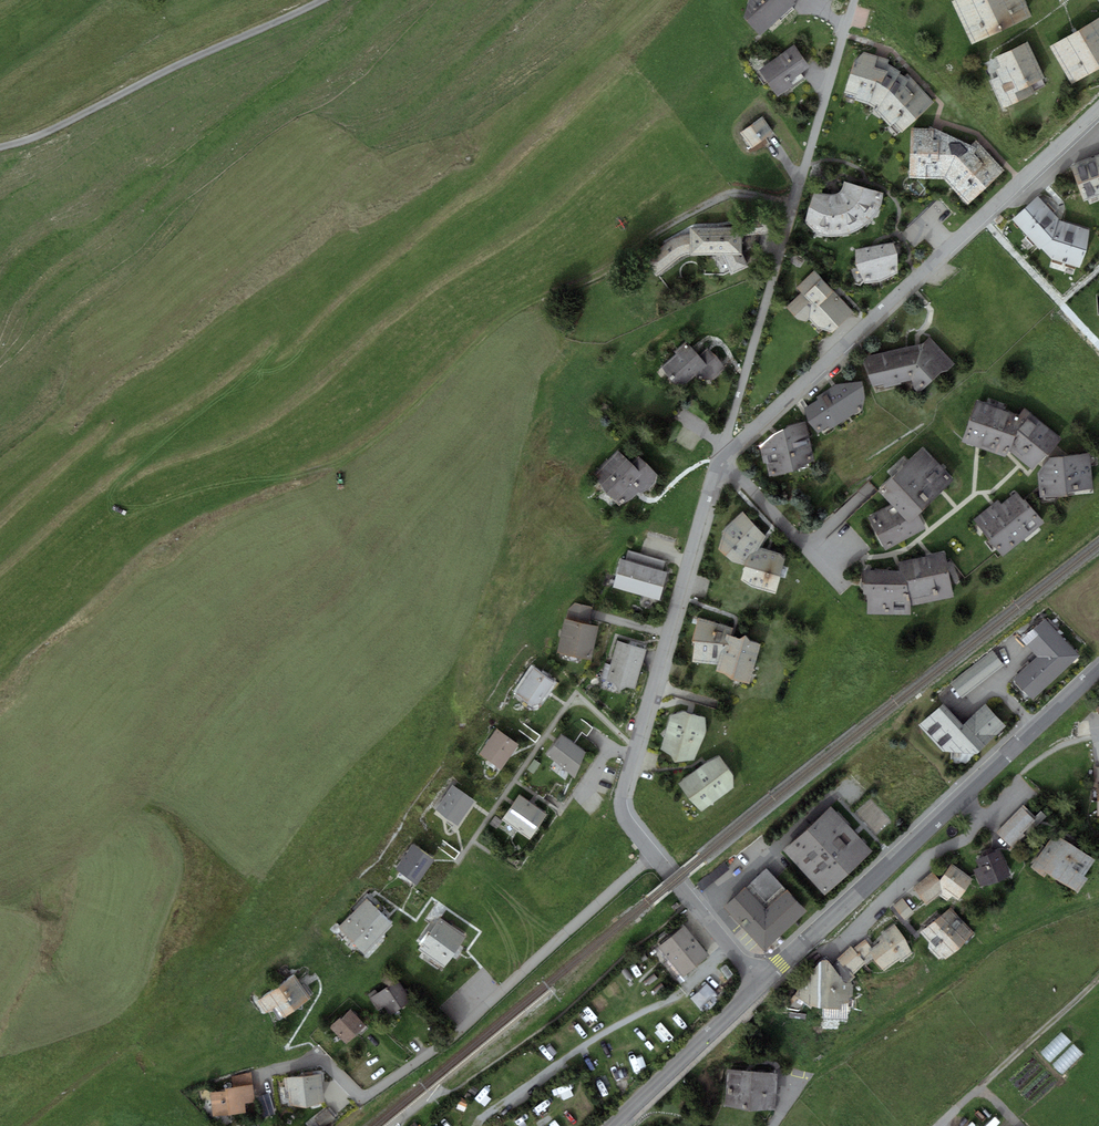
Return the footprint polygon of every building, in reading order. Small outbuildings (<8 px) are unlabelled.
[(760,36),(796,3),(795,1),(796,0),(750,0),(749,1),(743,16),(760,36)] [(952,2),(972,44),(1032,15),(1025,0),(956,0),(952,2)] [(1050,46),(1072,83),(1098,68),(1098,17),(1074,32),(1050,46)] [(1035,92),(1031,84),(1045,77),(1027,42),(995,58),(1000,68),(996,70),(999,77),(989,82),(1002,109),(1035,92)] [(794,44),(759,70),(778,96),(804,77),(801,73),(810,66),(794,44)] [(855,100),(868,103),(875,108),(905,76),(900,73),(901,71),(888,63),(889,59),(864,52),(854,61),(844,92),(856,96),(855,100)] [(875,108),(899,132),(934,102),(908,73),(905,76),(875,108)] [(762,117),(740,132),(751,148),(773,132),(762,117)] [(909,178),(943,179),(961,141),(934,128),(911,128),(909,178)] [(971,145),(961,141),(943,179),(967,205),(1005,170),(976,140),(971,145)] [(1071,165),(1083,201),(1098,195),(1098,155),(1071,165)] [(829,194),(814,191),(806,223),(817,233),(826,236),(839,236),(851,233),(861,228),(870,221),(875,214),(881,204),(883,193),(844,181),(842,189),(839,193),(834,194),(829,194)] [(1039,196),(1012,219),(1040,249),(1041,248),(1052,259),(1080,267),(1090,230),(1059,219),(1057,218),(1039,196)] [(741,227),(690,228),(690,234),(690,253),(691,255),(721,254),(731,275),(747,267),(741,254),(741,227)] [(669,241),(643,261),(657,277),(680,257),(690,253),(690,234),(685,234),(677,236),(669,241)] [(893,244),(874,246),(881,280),(897,273),(898,253),(893,244)] [(865,283),(881,280),(874,246),(855,250),(855,265),(865,283)] [(832,332),(853,312),(814,271),(796,287),(802,293),(786,308),(797,319),(807,321),(809,319),(817,328),(832,332)] [(911,380),(914,389),(919,393),(942,372),(949,370),(955,364),(930,337),(922,344),(868,355),(863,362),(872,386),(883,384),(884,388),(901,384),(901,382),(911,380)] [(680,389),(693,377),(707,365),(698,355),(688,343),(684,345),(683,344),(674,352),(676,354),(661,367),(680,389)] [(707,347),(698,355),(707,365),(693,377),(714,380),(727,369),(707,347)] [(818,399),(805,408),(808,421),(817,432),(828,425),(831,429),(862,409),(866,396),(862,381),(836,385),(816,397),(818,399)] [(1020,416),(976,401),(962,441),(978,447),(1005,457),(1008,449),(1020,416)] [(1047,456),(1061,439),(1025,409),(1020,416),(1008,449),(1033,469),(1045,455),(1047,456)] [(767,463),(770,476),(793,472),(815,460),(805,421),(790,426),(774,434),(760,447),(764,463),(767,463)] [(923,448),(900,470),(930,501),(941,490),(953,479),(923,448)] [(657,480),(657,474),(637,456),(631,462),(617,450),(594,475),(605,493),(621,505),(632,499),(638,493),(650,489),(657,480)] [(1037,474),(1040,498),(1068,495),(1067,491),(1093,488),(1090,453),(1051,457),(1037,474)] [(919,512),(930,501),(900,470),(879,490),(892,504),(909,522),(917,513),(919,512)] [(973,520),(1003,556),(1045,523),(1026,499),(1023,501),(1017,492),(1002,504),(998,500),(973,520)] [(892,504),(868,518),(885,549),(925,529),(917,513),(909,522),(892,504)] [(766,536),(743,512),(724,529),(718,549),(732,562),(743,564),(745,562),(759,547),(766,536)] [(781,553),(759,547),(745,562),(741,580),(750,586),(776,594),(785,558),(781,553)] [(613,587),(635,593),(646,555),(628,550),(625,560),(621,559),(613,587)] [(952,597),(945,552),(899,561),(899,571),(910,572),(910,605),(952,597)] [(666,561),(646,555),(635,593),(659,600),(667,572),(663,571),(666,561)] [(867,595),(867,613),(909,614),(910,605),(910,572),(899,571),(863,571),(863,595),(867,595)] [(566,618),(564,618),(557,653),(591,660),(599,626),(589,624),(593,607),(574,603),(568,609),(566,618)] [(740,638),(732,635),(734,628),(698,617),(692,641),(694,643),(692,662),(718,665),(716,671),(729,676),(732,680),(750,684),(761,645),(750,641),(745,635),(740,638)] [(1060,634),(1045,618),(1022,640),(1038,656),(1014,678),(1033,699),(1057,677),(1080,656),(1060,634)] [(647,649),(617,641),(610,664),(605,663),(601,679),(615,683),(619,691),(626,686),(635,689),(647,649)] [(1005,665),(992,649),(950,683),(963,698),(1005,665)] [(534,668),(515,694),(537,709),(555,682),(534,668)] [(983,747),(963,724),(943,703),(919,725),(943,751),(977,753),(983,747)] [(963,724),(983,747),(1006,727),(986,704),(963,724)] [(694,760),(706,732),(705,717),(690,713),(684,711),(671,714),(661,749),(672,756),(674,761),(694,760)] [(497,729),(479,754),(501,770),(519,744),(497,729)] [(562,735),(547,755),(575,776),(585,752),(562,735)] [(679,783),(701,812),(733,787),(733,774),(719,756),(706,763),(705,764),(679,783)] [(452,785),(435,809),(458,825),(474,800),(452,785)] [(548,814),(520,794),(502,819),(530,839),(548,814)] [(1024,805),(996,832),(1012,848),(1046,816),(1041,810),(1035,816),(1024,805)] [(832,806),(783,850),(825,895),(873,851),(832,806)] [(1048,873),(1054,877),(1075,846),(1055,833),(1031,868),(1045,877),(1048,873)] [(413,845),(396,869),(417,884),(435,860),(413,845)] [(1095,860),(1075,846),(1054,877),(1078,894),(1089,879),(1084,876),(1095,860)] [(997,882),(1010,876),(998,850),(975,860),(979,868),(973,871),(979,884),(997,882)] [(972,879),(952,864),(940,880),(931,873),(914,888),(927,906),(940,895),(947,901),(951,896),(958,900),(972,879)] [(725,906),(745,928),(766,909),(763,906),(784,887),(767,868),(725,906)] [(787,890),(766,909),(745,928),(764,950),(807,911),(787,890)] [(367,899),(339,928),(365,953),(393,924),(367,899)] [(914,911),(903,899),(893,907),(905,920),(914,911)] [(974,934),(949,907),(920,933),(929,943),(929,949),(939,960),(943,956),(945,959),(974,934)] [(441,918),(419,949),(444,967),(466,936),(441,918)] [(881,935),(880,943),(872,948),(865,939),(853,948),(866,963),(872,959),(884,971),(900,958),(902,961),(913,954),(906,939),(894,924),(881,935)] [(710,955),(684,925),(658,947),(683,977),(710,955)] [(822,960),(794,995),(811,1006),(820,1008),(839,1009),(839,1002),(850,1002),(851,981),(855,977),(854,975),(866,963),(853,948),(851,946),(837,959),(838,960),(833,966),(829,960),(822,960)] [(266,1013),(275,1007),(284,1018),(311,998),(295,975),(257,1001),(266,1013)] [(706,1011),(724,995),(708,978),(691,994),(706,1011)] [(399,980),(369,998),(377,1011),(384,1006),(389,1015),(412,1001),(399,980)] [(350,1009),(330,1028),(345,1043),(365,1025),(350,1009)] [(631,1048),(637,1067),(649,1064),(642,1044),(631,1048)] [(777,1073),(728,1070),(726,1107),(774,1110),(777,1073)] [(225,1091),(210,1093),(213,1117),(246,1112),(245,1103),(256,1102),(252,1073),(231,1076),(233,1087),(224,1088),(225,1091)] [(322,1074),(283,1078),(286,1091),(289,1091),(290,1104),(307,1108),(325,1102),(322,1074)]
